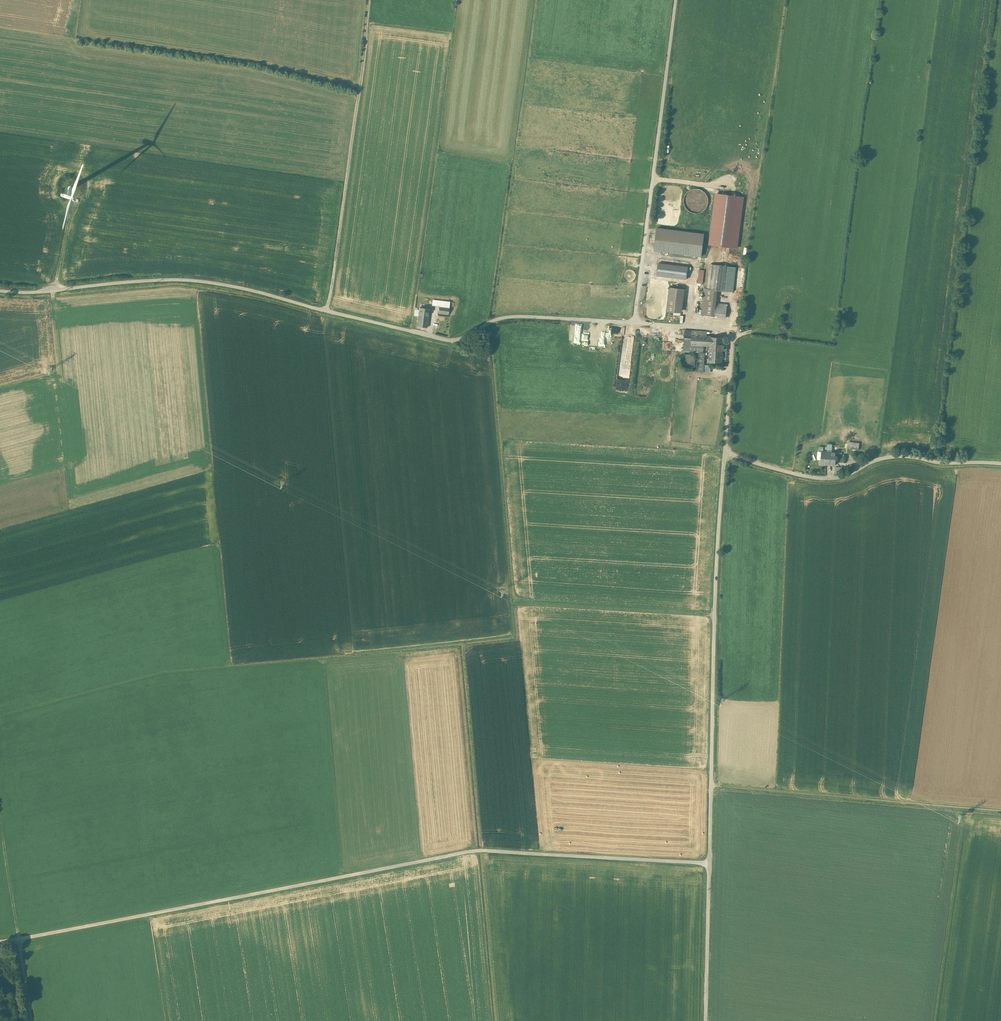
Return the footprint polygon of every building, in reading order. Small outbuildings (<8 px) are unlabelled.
[(691,212),(707,211),(705,189),(684,191),(685,209),(691,208),(691,212)] [(714,192),(708,245),(737,248),(743,196),(714,192)] [(654,228),(653,251),(701,255),(703,232),(654,228)] [(658,258),(655,279),(670,281),(671,277),(685,279),(687,266),(678,265),(678,261),(658,258)] [(705,285),(701,314),(726,317),(728,302),(716,301),(718,288),(733,289),(735,265),(710,262),(708,285),(705,285)] [(684,288),(670,286),(667,309),(681,311),(684,288)] [(450,300),(436,297),(435,304),(440,305),(439,310),(448,312),(450,300)] [(419,324),(428,325),(430,309),(421,307),(419,324)] [(683,350),(700,351),(698,370),(710,371),(711,363),(705,363),(706,345),(712,345),(711,360),(723,361),(724,336),(707,335),(708,329),(685,328),(683,350)] [(696,361),(696,360),(696,359),(695,358),(695,357),(694,355),(693,354),(691,354),(690,353),(689,353),(686,354),(685,354),(684,355),(683,357),(682,359),(682,360),(683,362),(683,363),(684,364),(685,365),(686,366),(687,366),(688,367),(690,367),(691,367),(692,366),(693,365),(694,365),(695,364),(695,362),(696,361)] [(823,452),(822,465),(835,466),(836,453),(831,452),(832,443),(828,443),(827,452),(823,452)]
